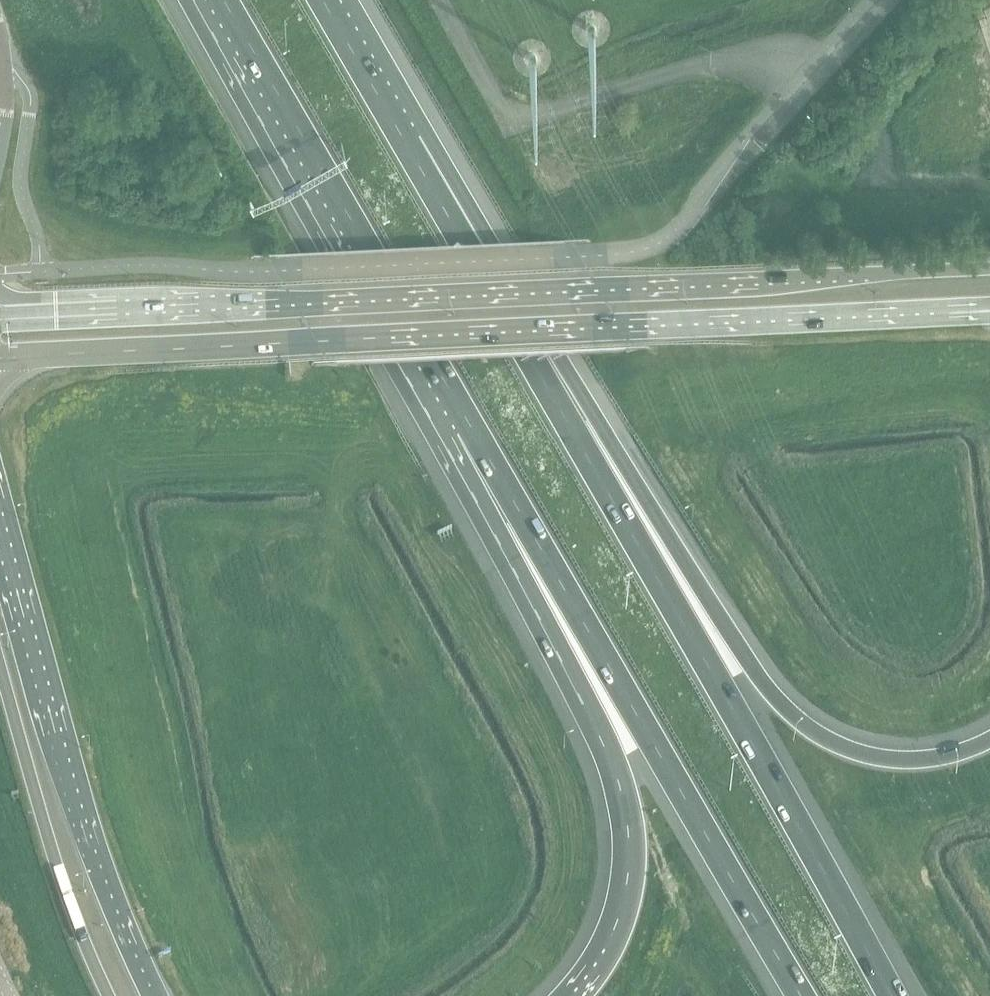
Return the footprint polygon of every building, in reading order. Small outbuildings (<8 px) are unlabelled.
[(588,30),(588,31),(588,32),(589,32),(589,33),(590,33),(590,34),(591,34),(592,34),(593,34),(593,33),(594,33),(595,33),(595,32),(595,31),(596,31),(596,30),(596,29),(595,29),(595,28),(595,27),(594,27),(594,26),(593,26),(592,26),(591,26),(590,26),(589,27),(588,27),(588,28),(588,29),(588,30)]
